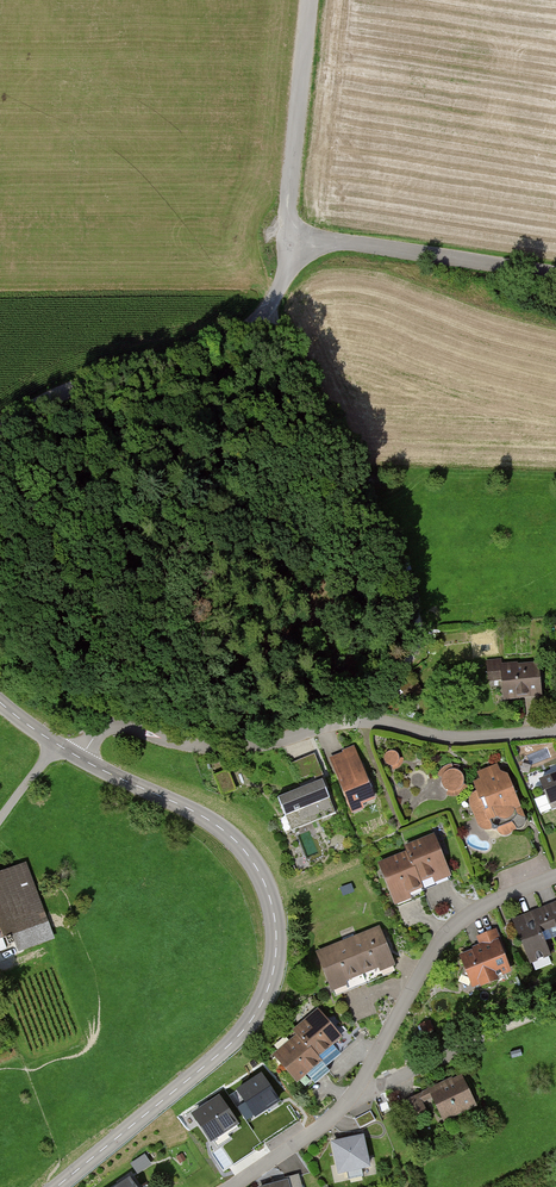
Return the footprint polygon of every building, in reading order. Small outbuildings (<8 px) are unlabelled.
[(502,679),(504,699),(540,695),(537,665),(517,667),(517,665),(502,667),(501,661),(488,662),(489,680),(502,679)] [(413,680),(401,689),(408,699),(420,690),(413,680)] [(399,760),(399,757),(398,755),(397,753),(395,752),(393,751),(391,751),(388,752),(386,753),(385,755),(384,757),(385,760),(386,762),(387,764),(390,765),(392,766),(395,765),(397,764),(398,762),(399,760)] [(316,755),(303,760),(310,776),(322,771),(316,755)] [(360,764),(337,773),(350,806),(373,797),(360,764)] [(464,780),(463,777),(461,774),(458,771),(455,770),(453,770),(452,765),(447,766),(443,768),(440,771),(438,774),(443,777),(442,780),(443,783),(444,787),(446,789),(449,791),(453,791),(456,791),(459,789),(461,787),(463,784),(464,780)] [(226,771),(214,776),(221,794),(233,789),(226,771)] [(506,777),(500,775),(482,782),(479,786),(479,791),(480,795),(482,800),(486,810),(483,812),(481,815),(480,817),(480,821),(481,824),(483,826),(485,827),(488,828),(490,828),(491,829),(492,828),(492,830),(493,831),(494,831),(496,831),(497,831),(497,830),(498,831),(499,830),(500,831),(502,832),(504,832),(505,832),(508,831),(516,827),(515,824),(513,821),(516,817),(518,818),(520,818),(521,818),(523,818),(517,804),(515,798),(506,777)] [(541,781),(550,804),(545,806),(554,830),(555,829),(555,775),(541,781)] [(322,781),(278,798),(285,816),(296,811),(300,821),(321,813),(323,818),(335,814),(322,781)] [(405,848),(408,854),(421,885),(449,874),(433,837),(405,848)] [(408,854),(381,865),(396,902),(423,891),(421,885),(408,854)] [(22,867),(0,875),(0,951),(7,948),(3,938),(43,922),(22,867)] [(341,888),(344,895),(353,891),(351,885),(341,888)] [(541,909),(553,939),(555,937),(555,902),(550,905),(541,909)] [(553,939),(541,909),(532,912),(516,919),(513,920),(531,963),(550,955),(545,942),(553,939)] [(345,944),(319,955),(336,996),(361,986),(359,982),(363,980),(365,984),(392,973),(395,968),(379,930),(353,940),(352,938),(344,941),(345,944)] [(474,953),(463,957),(466,964),(461,974),(472,979),(474,984),(481,981),(483,984),(496,978),(495,976),(508,970),(500,951),(503,950),(495,931),(479,938),(483,949),(479,951),(474,953)] [(299,1035),(326,1067),(342,1054),(337,1048),(343,1043),(318,1012),(295,1032),(299,1035)] [(420,1025),(425,1034),(433,1029),(428,1021),(420,1025)] [(299,1035),(276,1055),(302,1086),(311,1079),(315,1084),(329,1072),(326,1067),(299,1035)] [(461,1078),(432,1093),(444,1118),(474,1104),(461,1078)] [(417,1097),(407,1102),(414,1118),(425,1113),(417,1097)] [(370,1111),(355,1119),(360,1128),(375,1120),(370,1111)] [(362,1137),(333,1143),(340,1172),(369,1166),(362,1137)] [(146,1153),(131,1162),(138,1172),(152,1163),(146,1153)] [(268,1186),(302,1186),(299,1175),(285,1179),(286,1182),(268,1186)] [(116,1186),(136,1186),(129,1178),(116,1186)]
